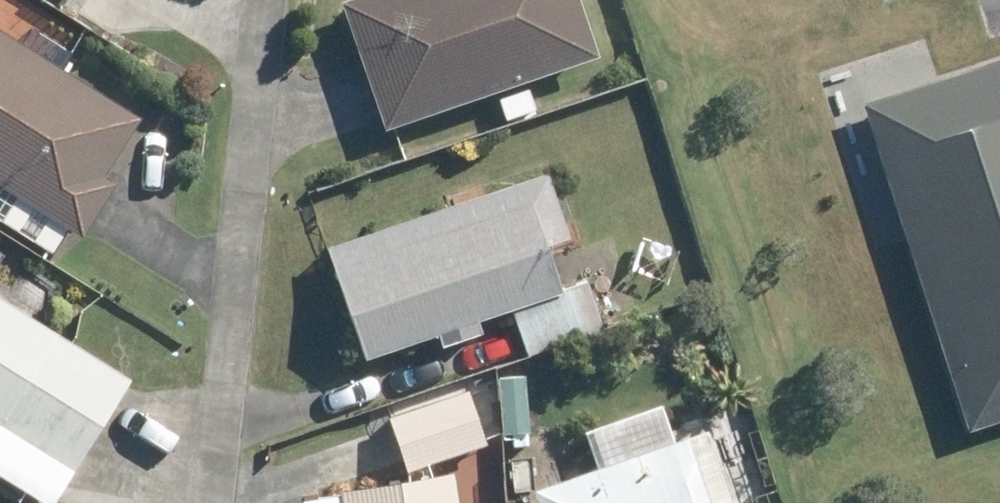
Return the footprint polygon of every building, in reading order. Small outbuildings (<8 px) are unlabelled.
[(569,0),(350,0),(334,5),(376,130),(589,59),(569,0)] [(154,121),(0,23),(0,175),(98,238),(133,184),(119,175),(154,121)] [(961,432),(999,419),(999,58),(855,105),(961,432)] [(522,92),(489,103),(497,122),(529,111),(522,92)] [(466,323),(553,293),(522,207),(325,272),(355,359),(445,330),(449,342),(471,335),(466,323)] [(578,288),(505,313),(520,356),(593,331),(578,288)] [(0,289),(0,416),(88,472),(144,381),(0,289)] [(517,381),(494,383),(497,436),(521,435),(517,381)] [(462,394),(382,421),(399,473),(479,446),(462,394)] [(526,494),(528,502),(699,502),(678,442),(526,494)] [(335,497),(336,502),(447,502),(443,478),(335,497)]
